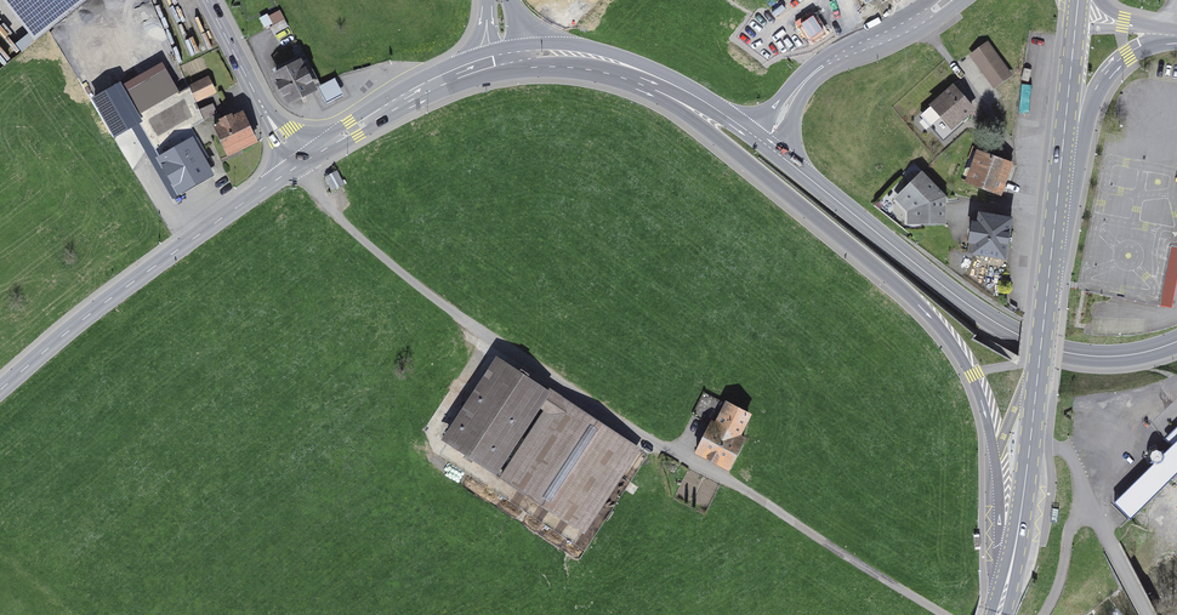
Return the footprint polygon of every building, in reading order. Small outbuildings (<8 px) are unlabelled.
[(38,46),(93,0),(1,0),(38,46)] [(275,9),(261,18),(273,36),(287,27),(275,9)] [(986,42),(971,52),(994,84),(1009,73),(986,42)] [(302,57),(271,73),(287,104),(318,88),(317,86),(302,57)] [(165,73),(119,99),(149,152),(195,126),(165,73)] [(318,88),(327,104),(344,95),(335,77),(317,86),(318,88)] [(208,79),(191,87),(199,104),(216,96),(208,79)] [(948,84),(924,109),(943,128),(968,103),(948,84)] [(204,116),(216,113),(214,104),(202,107),(204,116)] [(243,113),(216,126),(232,159),(259,146),(243,113)] [(157,163),(180,198),(220,172),(198,137),(157,163)] [(1011,159),(976,149),(967,181),(1002,191),(1011,159)] [(922,169),(893,197),(907,212),(907,224),(947,224),(947,195),(922,169)] [(337,170),(325,177),(332,190),(344,183),(337,170)] [(1013,219),(970,215),(967,251),(1010,255),(1013,219)] [(643,443),(499,358),(444,452),(587,537),(643,443)] [(758,410),(730,397),(707,449),(735,461),(758,410)] [(1153,463),(1113,502),(1130,519),(1176,473),(1176,426),(1164,439),(1171,445),(1164,453),(1163,449),(1157,447),(1150,449),(1147,456),(1150,463),(1153,463)]
